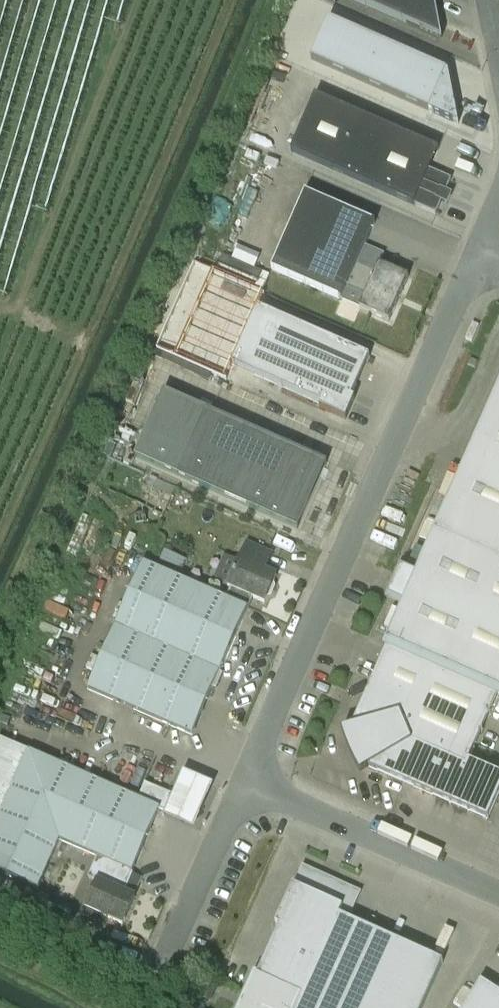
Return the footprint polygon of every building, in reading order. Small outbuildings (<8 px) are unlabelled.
[(434,0),(355,0),(442,38),(434,0)] [(446,71),(328,19),(311,60),(458,125),(453,98),(437,91),(446,71)] [(444,202),(447,194),(445,193),(451,180),(429,170),(438,149),(404,134),(384,126),(315,96),(290,153),(360,183),(414,205),(436,215),(442,201),(444,202)] [(356,268),(358,262),(375,223),(305,193),(271,270),(341,301),(347,287),(365,295),(360,309),(389,322),(408,277),(379,264),(374,276),(356,268)] [(219,265),(259,282),(263,272),(224,255),(219,265)] [(218,276),(178,362),(226,382),(264,295),(218,276)] [(319,409),(346,420),(354,400),(352,399),(370,357),(258,308),(232,367),(320,406),(319,409)] [(297,529),(326,463),(204,409),(164,392),(135,457),(174,475),(297,529)] [(498,695),(498,696),(498,393),(419,575),(400,567),(388,597),(406,605),(382,659),(371,685),(352,729),(366,768),(430,796),(486,821),(498,793),(498,774),(468,761),(498,695)] [(265,571),(272,554),(247,543),(228,587),(231,589),(226,600),(178,579),(187,560),(165,550),(157,569),(143,563),(100,660),(92,657),(88,669),(95,672),(87,690),(192,736),(248,610),(253,598),(264,603),(276,576),(265,571)] [(170,796),(145,785),(138,800),(28,751),(0,740),(0,873),(38,889),(59,841),(97,857),(88,879),(97,883),(85,910),(102,918),(102,916),(122,925),(134,897),(124,893),(160,810),(164,811),(166,813),(173,797),(170,796)] [(160,819),(192,832),(211,786),(180,773),(160,819)] [(238,1007),(422,1007),(443,962),(339,915),(342,908),(293,886),(275,925),(279,926),(263,963),(258,975),(254,973),(253,975),(238,1007)] [(495,991),(481,982),(464,1007),(498,1007),(498,985),(495,991)]
